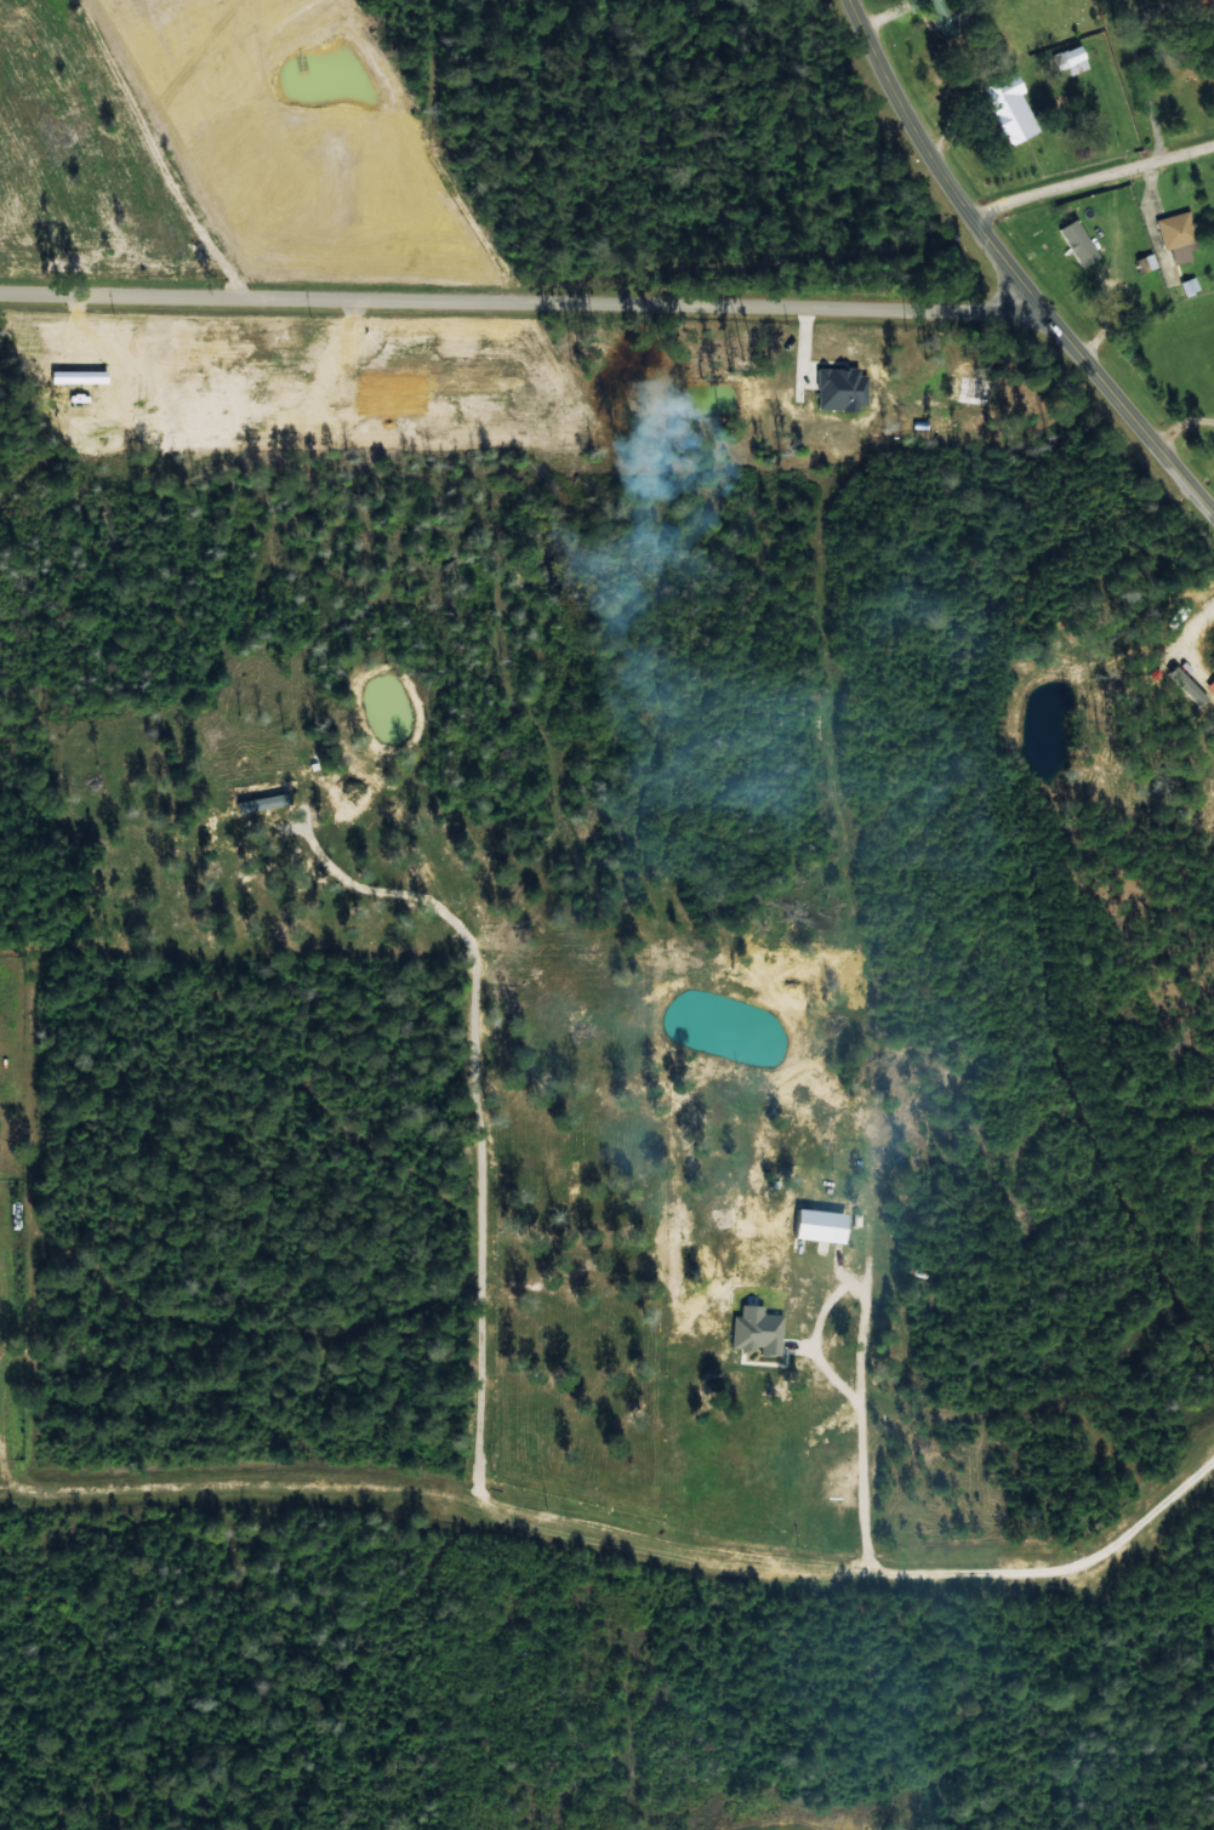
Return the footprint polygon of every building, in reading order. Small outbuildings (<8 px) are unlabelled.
[(912,13),(929,6),(943,39),(962,31),(958,20),(968,16),(961,0),(958,0),(949,4),(947,0),(907,0),(912,13)] [(1067,67),(1070,74),(1089,67),(1081,44),(1052,54),(1058,71),(1067,67)] [(1021,93),(1025,91),(1016,73),(984,88),(1010,144),(1039,130),(1021,93)] [(1164,250),(1170,249),(1174,264),(1191,259),(1187,244),(1197,241),(1189,210),(1156,219),(1164,250)] [(1081,266),(1098,256),(1077,218),(1059,228),(1081,266)] [(1199,290),(1194,277),(1179,282),(1184,295),(1199,290)] [(817,407),(866,410),(868,369),(819,367),(817,407)] [(1169,675),(1200,704),(1207,696),(1176,667),(1169,675)] [(240,813),(292,803),(290,792),(238,802),(240,813)] [(796,1240),(846,1242),(847,1212),(798,1210),(796,1240)]
